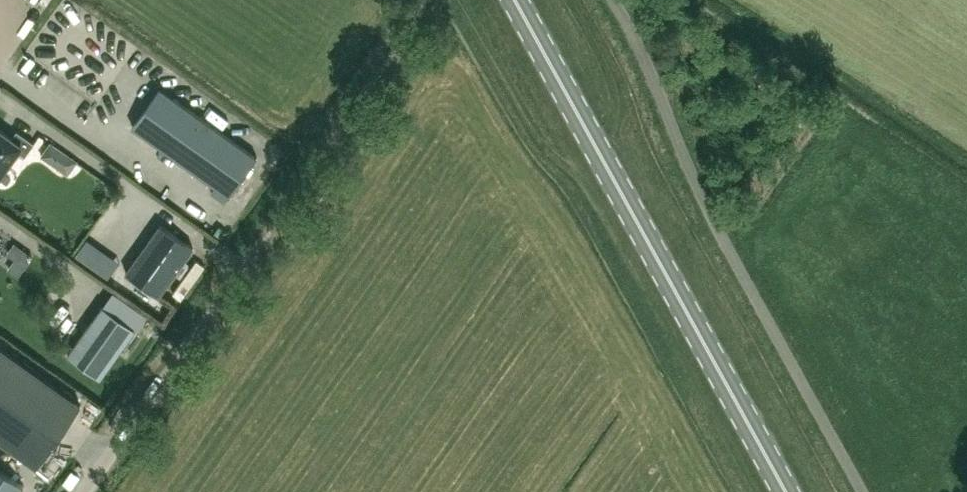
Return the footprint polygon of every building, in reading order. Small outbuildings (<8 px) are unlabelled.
[(18,3),(38,20),(53,4),(48,0),(20,0),(18,3)] [(258,157),(160,87),(132,126),(230,196),(258,157)] [(0,130),(0,177),(18,151),(25,156),(35,143),(17,131),(12,138),(0,130)] [(193,247),(161,224),(126,273),(159,296),(193,247)] [(135,329),(103,305),(68,354),(101,378),(135,329)] [(37,467),(81,405),(2,348),(0,350),(0,440),(37,467)] [(23,486),(0,469),(0,491),(19,491),(23,486)]
